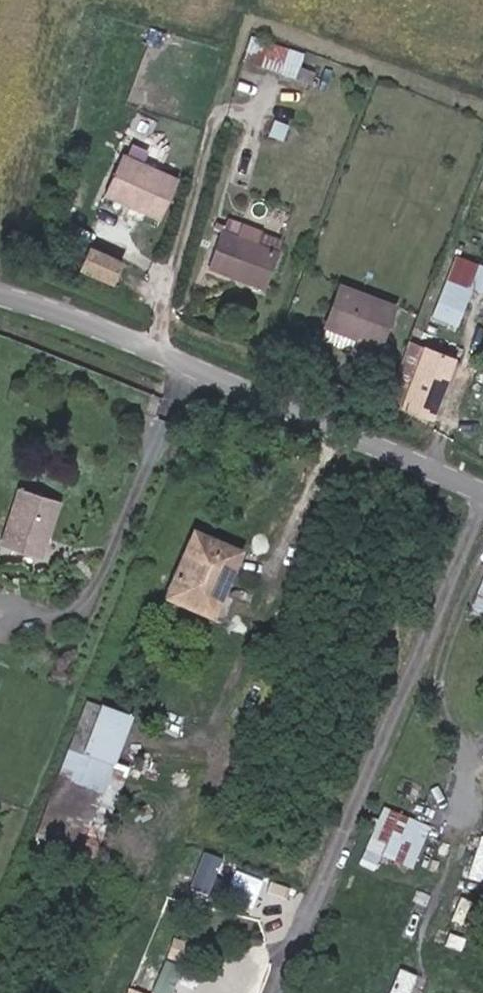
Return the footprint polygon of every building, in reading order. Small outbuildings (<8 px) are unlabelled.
[(246,60),(301,73),(308,48),(252,35),(246,60)] [(177,175),(117,151),(101,191),(161,216),(177,175)] [(280,251),(221,227),(207,264),(239,276),(240,273),(267,283),(280,251)] [(124,260),(89,246),(79,271),(114,285),(124,260)] [(479,263),(456,255),(448,279),(470,287),(479,263)] [(394,311),(339,288),(323,328),(377,351),(394,311)] [(434,417),(455,360),(410,343),(389,401),(434,417)] [(61,503),(19,489),(0,545),(0,547),(43,561),(61,503)] [(212,620),(238,556),(195,537),(169,602),(212,620)] [(108,703),(89,751),(123,764),(142,717),(108,703)] [(361,862),(379,869),(385,855),(416,867),(434,823),(385,803),(361,862)] [(474,875),(482,877),(482,834),(474,875)] [(420,972),(399,966),(392,992),(415,992),(420,972)]
